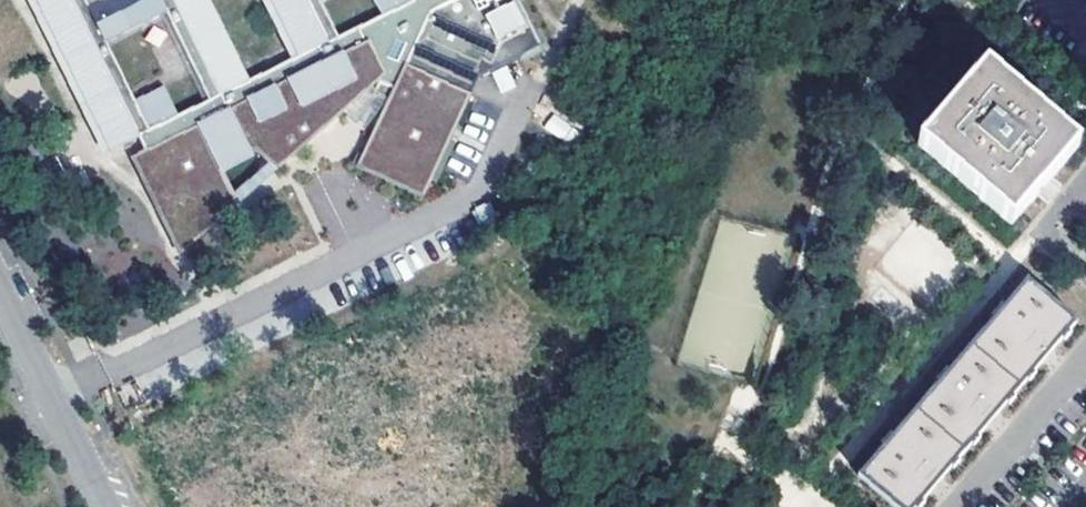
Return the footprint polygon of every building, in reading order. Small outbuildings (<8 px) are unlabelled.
[(105,150),(112,146),(40,0),(30,0),(105,150)] [(112,146),(139,130),(126,103),(97,44),(75,0),(40,0),(112,146)] [(176,5),(174,0),(75,0),(97,44),(107,39),(166,10),(176,5)] [(277,168),(381,75),(396,82),(358,162),(426,192),(479,70),(542,39),(523,0),(404,0),(383,10),(338,32),(300,51),(292,55),(252,75),(219,91),(209,96),(179,110),(139,130),(147,146),(134,154),(183,252),(241,199),(225,164),(258,146),(277,168)] [(176,5),(219,91),(252,75),(216,0),(174,0),(176,5)] [(300,51),(275,0),(264,0),(292,55),(300,51)] [(338,32),(323,0),(275,0),(300,51),(338,32)] [(404,0),(377,0),(383,10),(404,0)] [(166,10),(209,96),(219,91),(176,5),(166,10)] [(126,103),(138,98),(107,39),(97,44),(126,103)] [(508,64),(492,70),(500,92),(516,86),(508,64)] [(984,68),(920,143),(1009,221),(1030,198),(1075,147),(984,68)] [(139,130),(179,110),(166,84),(138,98),(126,103),(139,130)] [(553,112),(544,126),(567,142),(576,129),(553,112)] [(861,476),(897,506),(916,506),(936,483),(992,418),(1046,353),(1073,322),(1027,283),(861,476)]
